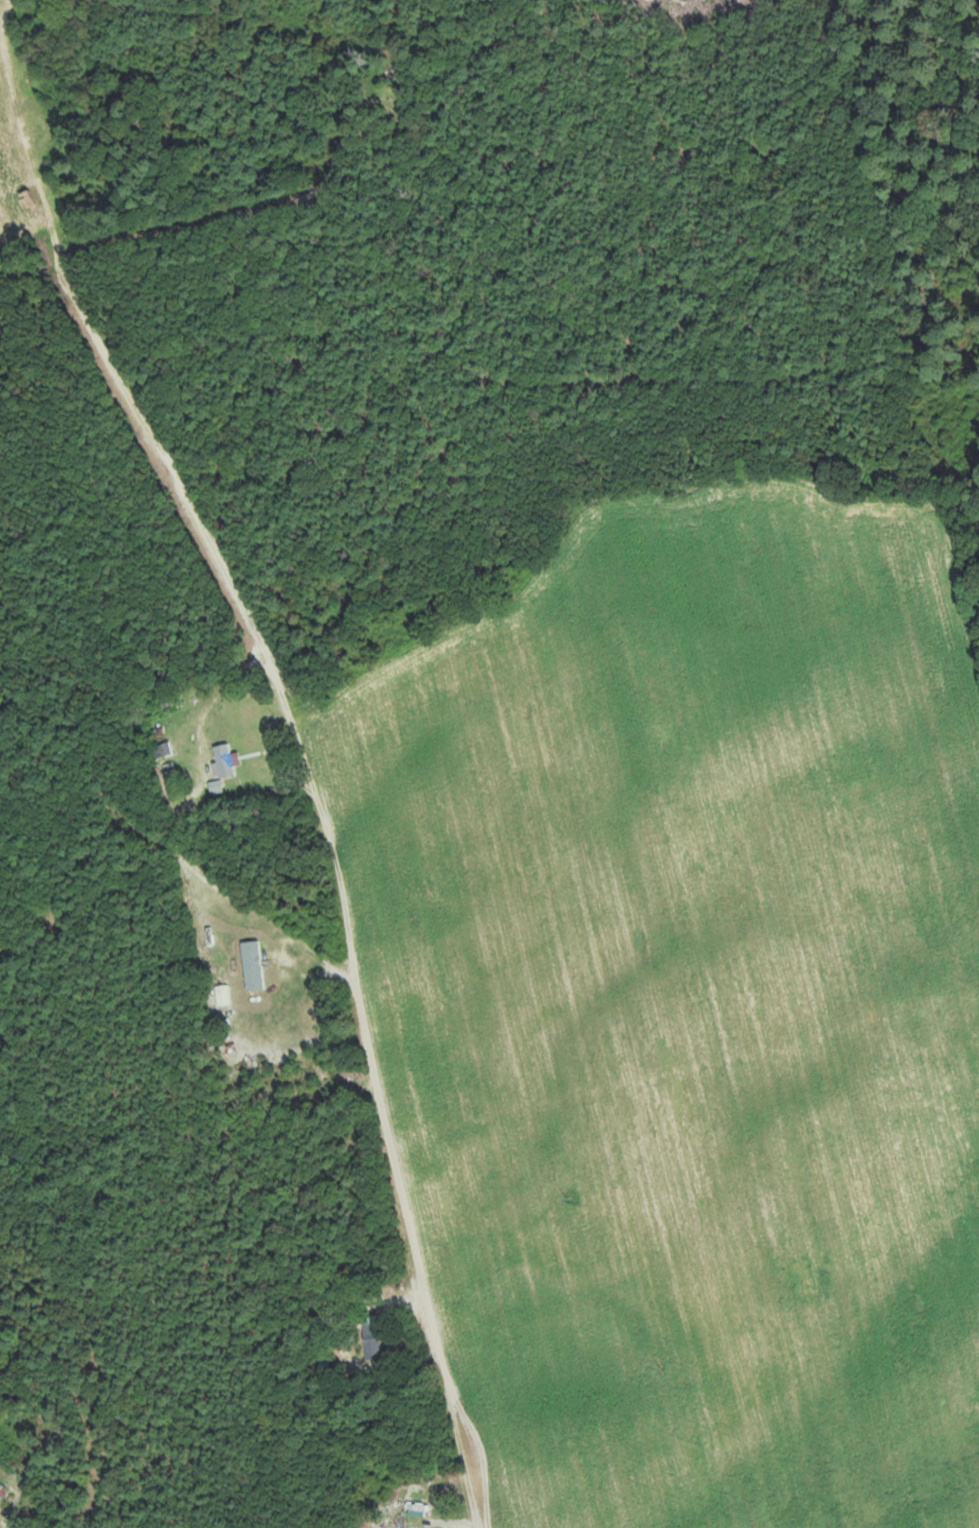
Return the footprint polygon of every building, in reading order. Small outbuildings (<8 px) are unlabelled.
[(159,746),(162,757),(173,754),(170,743),(159,746)] [(214,747),(222,778),(238,774),(230,743),(214,747)] [(260,941),(243,943),(248,991),(266,989),(260,941)] [(231,1006),(230,986),(218,986),(218,1006),(231,1006)] [(365,1323),(367,1360),(383,1360),(381,1323),(365,1323)] [(9,1486),(0,1484),(0,1495),(6,1497),(9,1486)]
